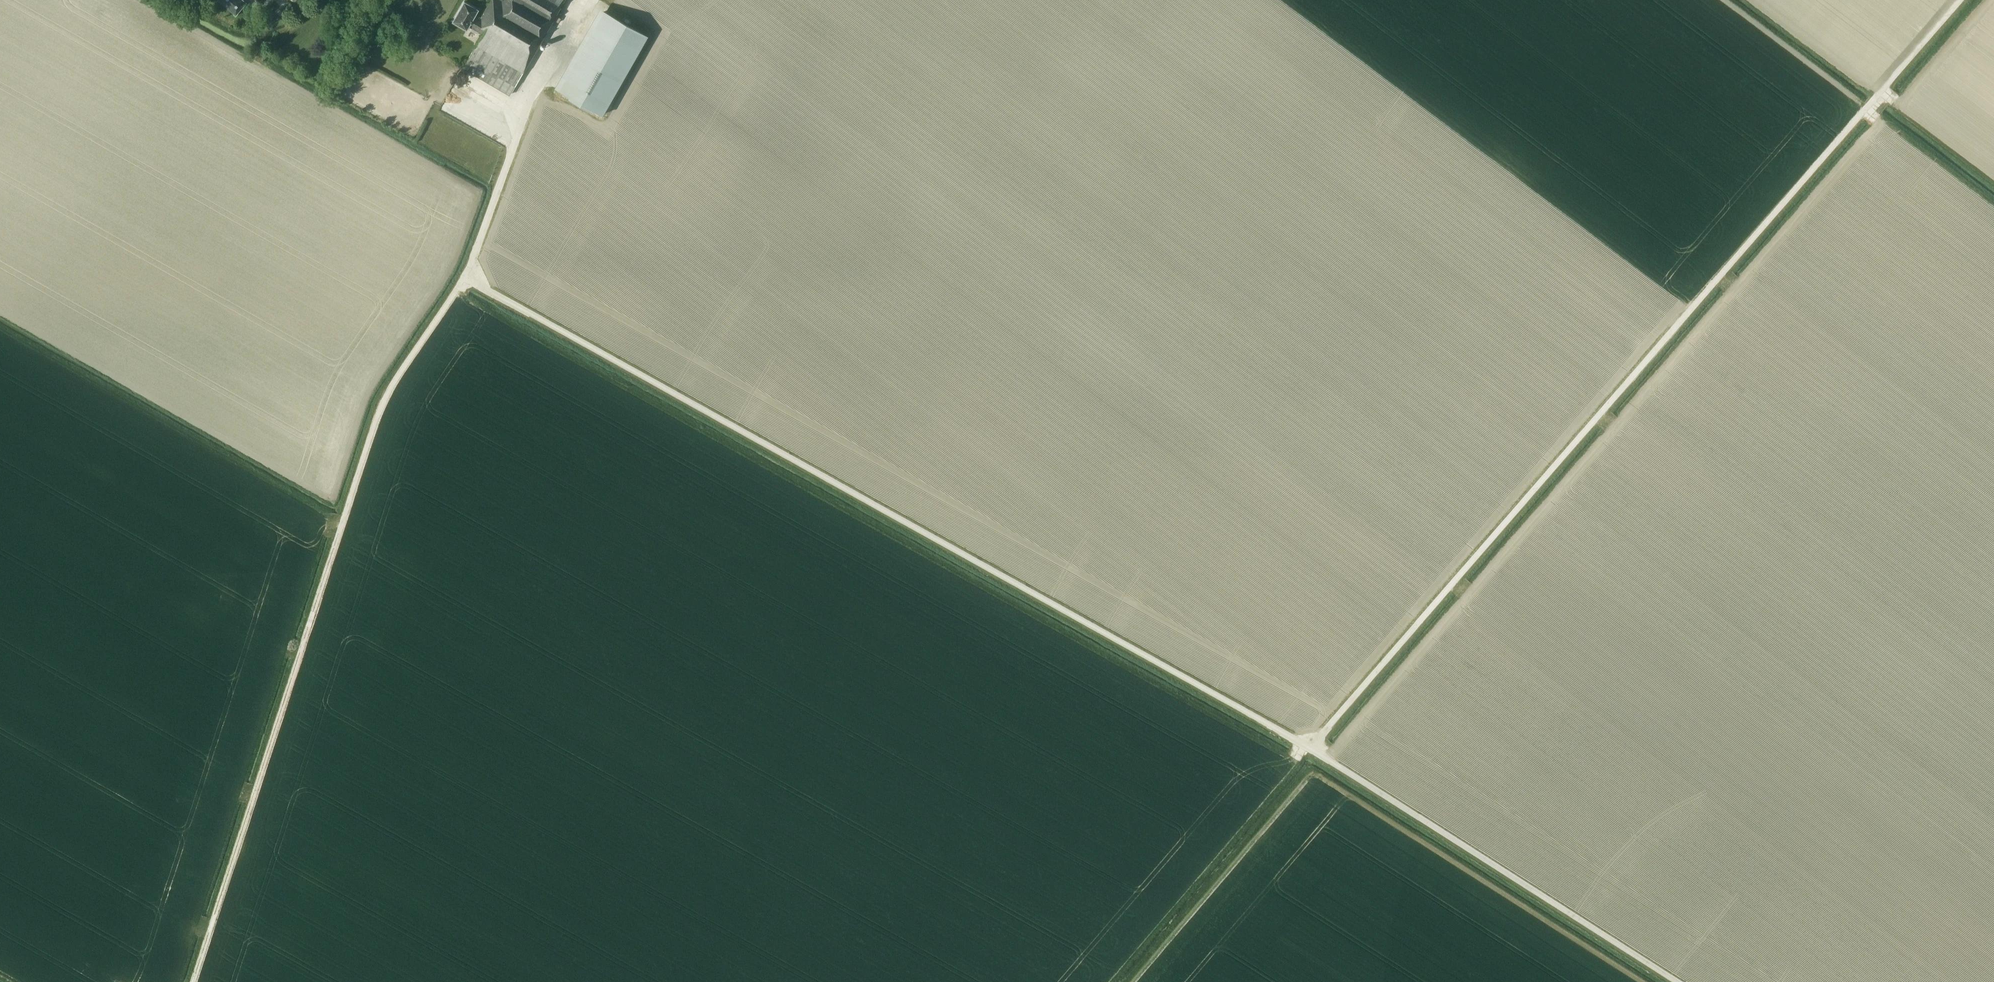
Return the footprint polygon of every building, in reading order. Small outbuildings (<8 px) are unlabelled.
[(236,14),(247,1),(245,0),(220,0),(236,14)] [(510,94),(564,0),(504,0),(503,0),(491,0),(481,17),(476,14),(479,10),(464,1),(453,21),(467,29),(469,25),(483,33),(463,67),(510,94)] [(554,88),(602,115),(648,35),(600,8),(554,88)]
